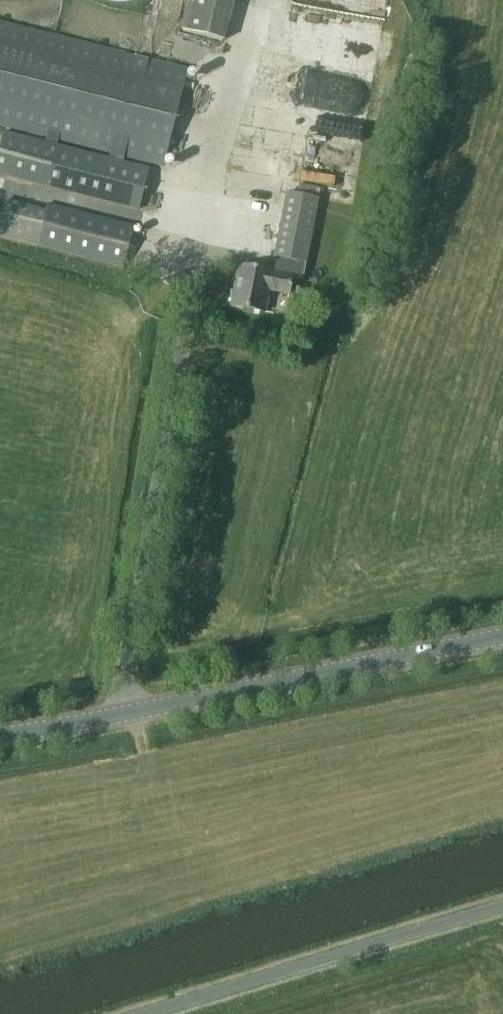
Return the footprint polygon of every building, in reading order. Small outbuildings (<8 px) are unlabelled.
[(183,31),(222,41),(233,0),(191,0),(183,31)] [(0,148),(0,175),(137,210),(147,169),(122,163),(123,157),(162,166),(187,70),(0,22),(0,125),(109,153),(108,159),(4,132),(0,148)] [(374,112),(352,109),(348,130),(371,134),(374,112)] [(302,280),(316,207),(317,199),(285,193),(273,258),(270,272),(238,266),(231,307),(263,313),(267,290),(289,294),(292,278),(302,280)] [(0,225),(0,237),(123,267),(133,225),(47,204),(45,211),(6,201),(0,225)]
